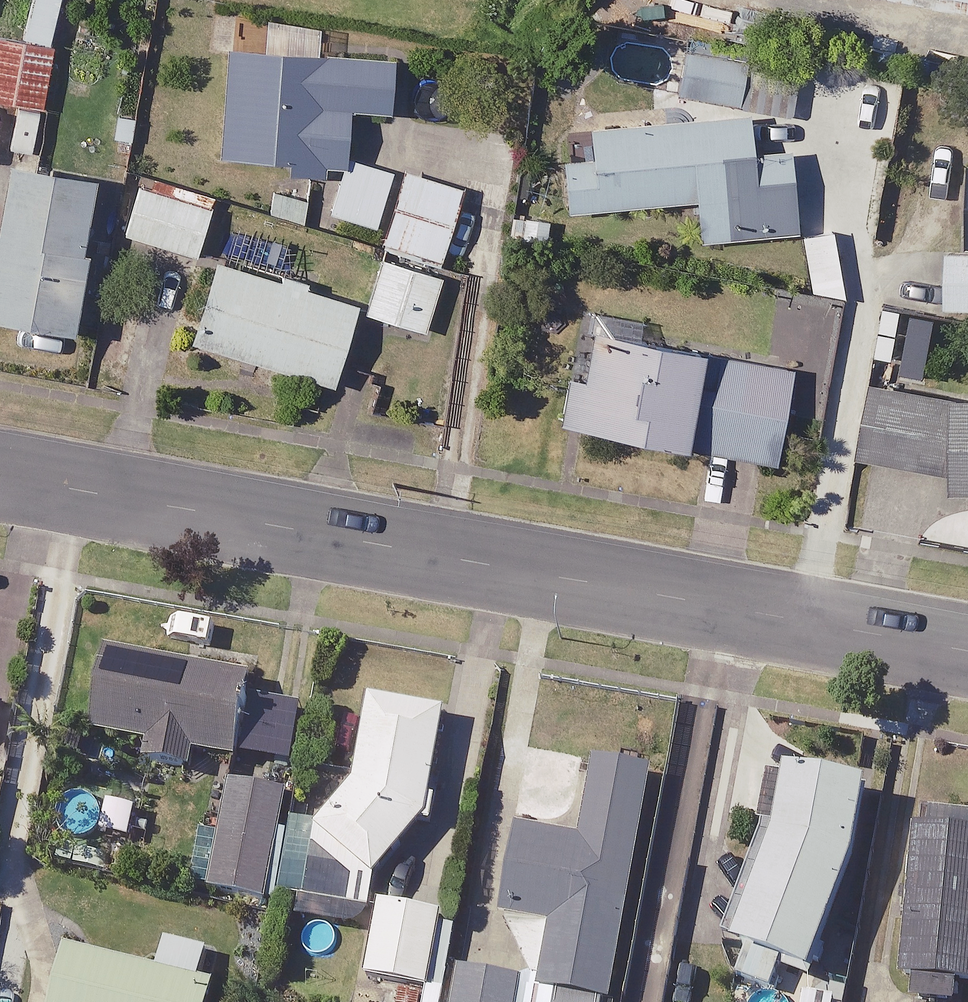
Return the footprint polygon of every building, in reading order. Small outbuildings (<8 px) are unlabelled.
[(28,39),(0,35),(0,100),(45,107),(62,0),(34,0),(28,39)] [(967,13),(967,0),(898,0),(967,13)] [(792,117),(797,92),(750,82),(756,54),(692,41),(680,93),(792,117)] [(290,174),(325,175),(326,166),(346,167),(348,109),(394,112),(397,58),(229,50),(224,158),(290,161),(290,174)] [(142,107),(121,102),(112,138),(90,133),(85,156),(128,166),(142,107)] [(754,151),(751,116),(596,128),(598,160),(568,162),(572,211),(699,201),(702,240),(800,232),(794,148),(754,151)] [(394,170),(349,158),(333,213),(378,226),(394,170)] [(89,254),(91,241),(102,179),(13,163),(0,236),(0,318),(75,331),(89,254)] [(465,189),(407,171),(384,246),(441,264),(465,189)] [(198,257),(220,194),(174,178),(170,192),(142,183),(126,233),(198,257)] [(839,229),(806,233),(812,287),(845,283),(839,229)] [(946,253),(944,307),(967,308),(967,254),(946,253)] [(442,276),(384,260),(369,314),(427,330),(442,276)] [(306,399),(313,377),(336,384),(360,304),(218,262),(194,342),(289,370),(282,392),(306,399)] [(795,365),(583,326),(574,376),(565,425),(777,464),(795,365)] [(961,395),(876,379),(860,459),(957,478),(956,496),(967,496),(967,396),(961,395)] [(257,660),(195,647),(193,658),(190,668),(112,651),(94,733),(151,746),(147,762),(194,772),(198,752),(235,761),(251,689),(257,660)] [(425,824),(434,825),(438,788),(447,709),(370,700),(361,777),(323,818),(309,902),(374,913),(379,880),(425,824)] [(557,1001),(608,1001),(655,776),(601,764),(584,845),(522,832),(503,924),(532,980),(544,983),(542,990),(559,994),(557,1001)] [(759,837),(722,940),(737,945),(735,952),(745,955),(737,977),(775,991),(782,969),(816,981),(856,868),(872,790),(772,770),(759,837)] [(290,797),(236,785),(212,888),(266,900),(290,797)] [(915,1001),(956,1001),(957,983),(967,983),(967,824),(914,819),(900,977),(917,979),(915,1001)] [(445,913),(384,904),(372,979),(434,989),(445,913)] [(202,982),(207,964),(166,954),(162,972),(71,950),(58,1001),(211,1001),(215,987),(215,985),(202,982)] [(463,970),(457,1001),(520,1001),(524,980),(463,970)] [(812,1001),(849,1001),(851,994),(814,988),(812,1001)] [(397,989),(395,1001),(436,1001),(437,998),(397,989)]
